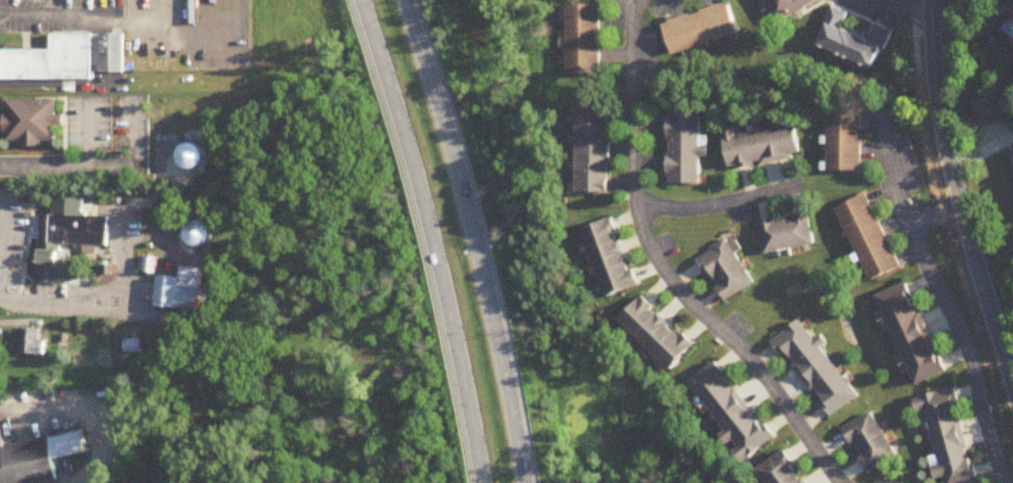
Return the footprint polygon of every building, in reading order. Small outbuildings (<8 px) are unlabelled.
[(777,24),(821,2),(820,0),(765,0),(777,24)] [(673,55),(739,36),(730,5),(664,23),(673,55)] [(568,6),(569,77),(602,76),(601,6),(568,6)] [(870,40),(844,30),(850,14),(833,8),(818,46),(878,69),(892,32),(876,26),(870,40)] [(125,33),(103,33),(103,72),(125,72),(125,33)] [(4,80),(93,80),(93,34),(52,34),(52,50),(4,50),(4,80)] [(6,100),(5,142),(22,142),(22,147),(42,147),(43,141),(56,142),(57,126),(64,126),(64,116),(56,115),(56,101),(6,100)] [(863,174),(863,103),(830,103),(830,174),(863,174)] [(701,111),(669,111),(669,183),(701,183),(701,111)] [(612,192),(611,113),(576,113),(577,192),(612,192)] [(870,194),(839,207),(871,282),(902,269),(870,194)] [(810,213),(762,222),(767,254),(816,245),(810,213)] [(108,247),(109,217),(39,216),(38,283),(80,284),(80,263),(63,263),(63,246),(108,247)] [(638,286),(616,218),(585,229),(607,296),(638,286)] [(727,302),(758,283),(730,238),(699,258),(727,302)] [(157,308),(201,310),(204,269),(181,268),(180,277),(159,276),(157,308)] [(915,386),(945,374),(910,283),(879,295),(915,386)] [(622,321),(675,369),(697,344),(644,297),(622,321)] [(776,339),(831,418),(860,397),(819,338),(816,340),(802,320),(776,339)] [(19,355),(43,356),(44,330),(19,330),(19,355)] [(691,382),(748,460),(776,439),(720,361),(691,382)] [(938,457),(933,458),(935,467),(943,465),(947,482),(976,482),(979,482),(956,388),(915,398),(918,413),(927,410),(938,457)] [(897,458),(875,412),(846,426),(868,472),(897,458)] [(56,459),(88,454),(84,433),(3,448),(0,428),(0,482),(60,482),(56,459)] [(769,482),(810,482),(790,450),(760,468),(769,482)]
